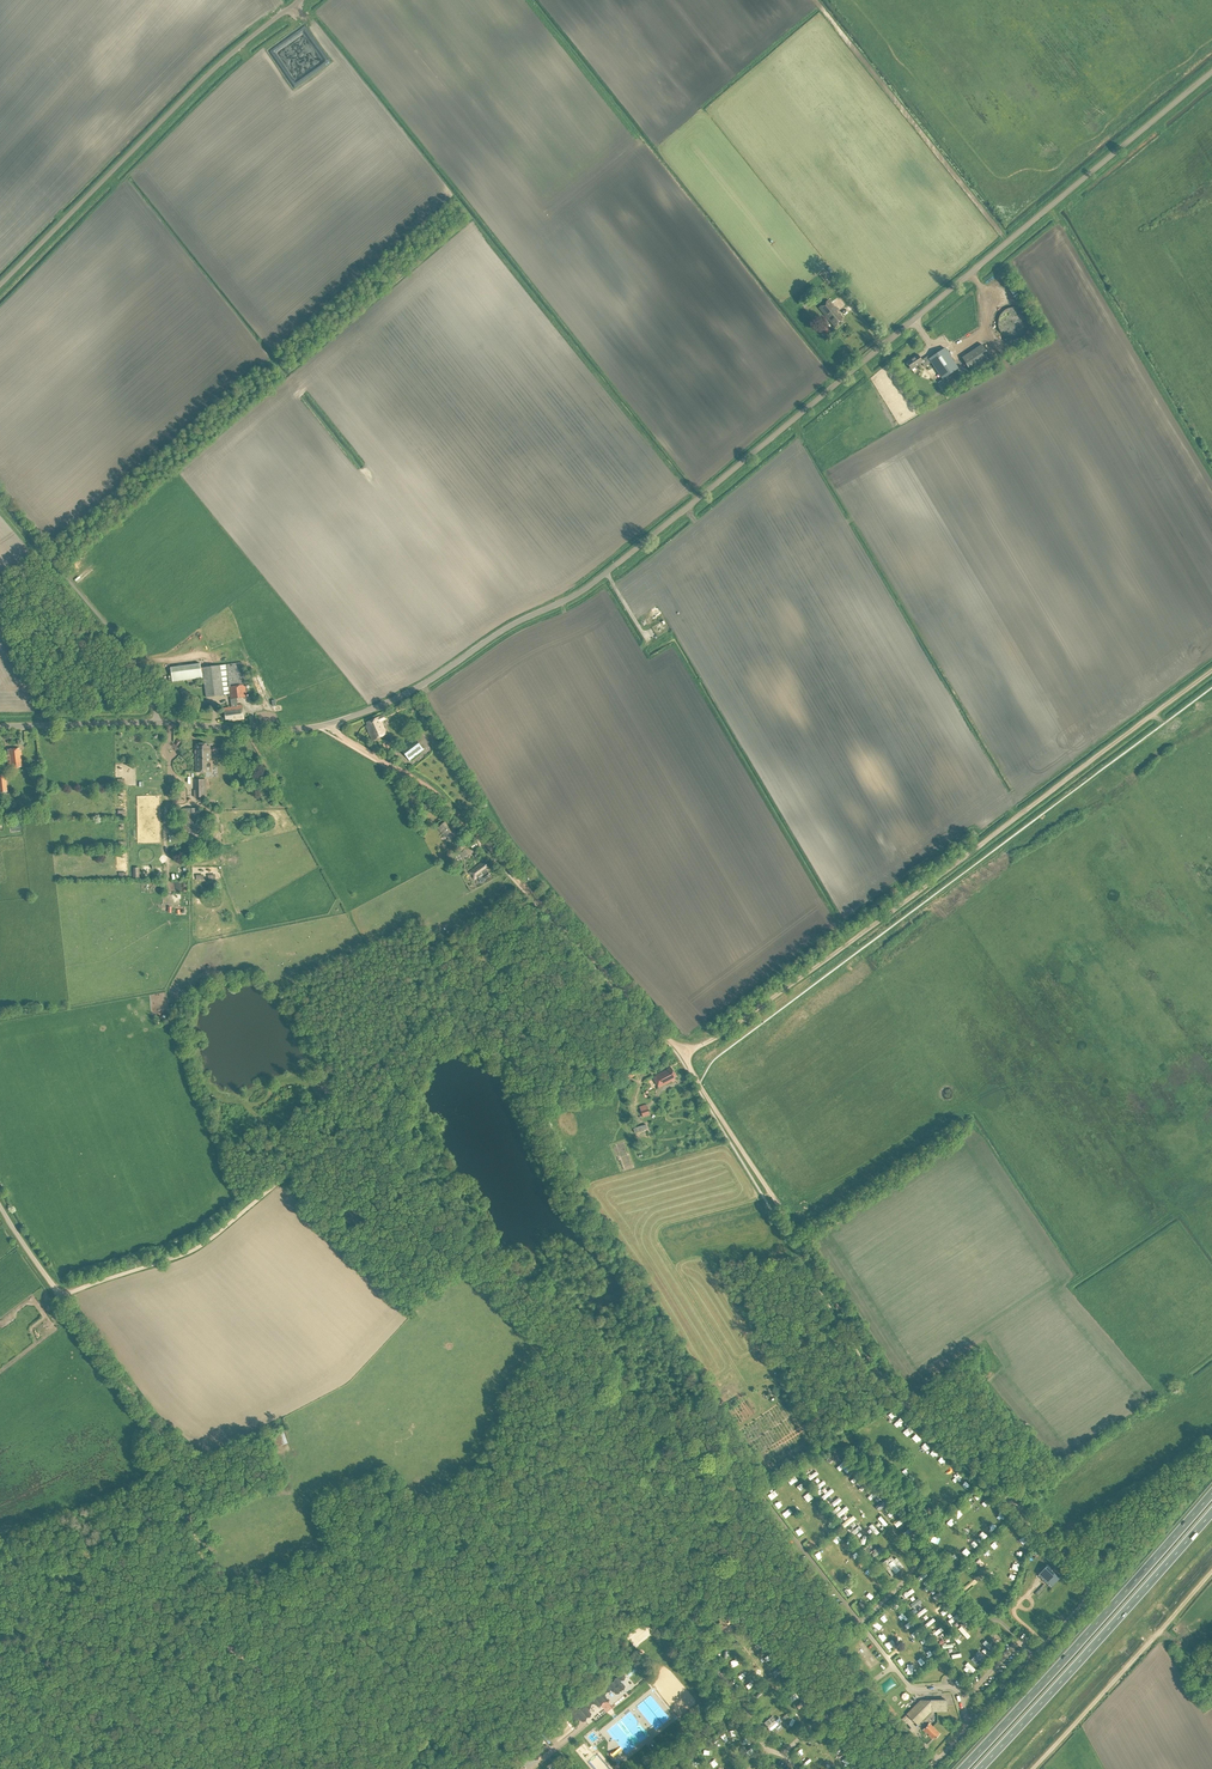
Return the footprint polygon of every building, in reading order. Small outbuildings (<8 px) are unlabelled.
[(842,300),(838,295),(832,300),(835,305),(839,310),(845,304),(842,300)] [(838,311),(828,299),(818,308),(834,327),(842,321),(841,319),(843,318),(840,314),(839,314),(837,312),(838,311)] [(965,356),(974,372),(991,363),(987,357),(991,355),(985,344),(965,356)] [(958,369),(944,348),(930,358),(928,356),(922,361),(918,355),(907,362),(912,370),(922,363),(925,367),(932,363),(943,379),(958,369)] [(80,580),(97,566),(93,561),(76,575),(80,580)] [(242,662),(226,664),(226,665),(202,668),(206,697),(230,694),(231,707),(224,708),(225,719),(229,719),(229,721),(237,720),(244,719),(242,704),(237,705),(237,699),(247,697),(242,662)] [(200,664),(171,667),(173,682),(202,678),(200,664)] [(385,719),(384,716),(379,718),(367,723),(368,726),(366,727),(372,741),(387,735),(381,721),(385,719)] [(409,760),(423,749),(414,738),(400,749),(409,760)] [(208,747),(207,744),(197,745),(197,746),(195,746),(196,750),(188,750),(188,754),(193,754),(193,753),(196,753),(196,768),(211,768),(211,747),(208,747)] [(20,750),(20,748),(7,749),(7,752),(2,752),(2,755),(7,754),(8,768),(23,766),(22,750),(20,750)] [(207,797),(207,779),(195,779),(195,790),(194,790),(194,797),(207,797)] [(202,844),(201,808),(182,809),(183,844),(202,844)] [(458,834),(446,821),(438,828),(445,836),(446,835),(450,839),(449,840),(450,842),(458,834)] [(205,850),(213,849),(210,835),(203,837),(205,850)] [(456,846),(462,851),(468,844),(462,839),(456,846)] [(484,865),(482,863),(469,873),(470,875),(472,874),(474,877),(473,878),(475,880),(478,878),(481,883),(490,876),(488,872),(487,871),(490,869),(486,863),(484,865)] [(676,1077),(672,1068),(654,1077),(659,1088),(671,1082),(672,1083),(676,1081),(674,1078),(676,1077)] [(621,1075),(623,1081),(634,1076),(632,1070),(621,1075)] [(640,1107),(643,1117),(650,1115),(647,1105),(640,1107)] [(284,1432),(270,1437),(274,1448),(288,1442),(284,1432)] [(846,1458),(839,1466),(847,1473),(854,1465),(846,1458)] [(809,1476),(811,1479),(820,1473),(818,1470),(809,1476)] [(855,1483),(862,1474),(859,1472),(852,1480),(855,1483)] [(832,1487),(823,1496),(826,1499),(835,1490),(832,1487)] [(872,1499),(879,1494),(876,1490),(869,1496),(872,1499)] [(876,1498),(879,1503),(886,1498),(882,1493),(876,1498)] [(833,1507),(841,1501),(839,1497),(830,1504),(833,1507)] [(891,1517),(899,1511),(896,1507),(888,1513),(891,1517)] [(906,1516),(896,1522),(899,1526),(908,1520),(906,1516)] [(853,1535),(863,1528),(861,1525),(858,1526),(855,1521),(856,1520),(854,1517),(845,1523),(853,1535)] [(870,1525),(877,1534),(881,1532),(874,1522),(870,1525)] [(1015,1533),(1019,1532),(1016,1522),(1011,1524),(1015,1533)] [(797,1530),(801,1535),(808,1530),(803,1525),(797,1530)] [(904,1532),(907,1535),(916,1528),(914,1525),(904,1532)] [(812,1549),(819,1544),(815,1539),(808,1544),(812,1549)] [(894,1559),(891,1555),(880,1563),(890,1577),(903,1567),(897,1558),(894,1559)] [(1050,1587),(1060,1576),(1048,1564),(1038,1576),(1050,1587)] [(934,1580),(925,1587),(927,1590),(936,1584),(934,1580)] [(930,1589),(934,1595),(940,1591),(936,1585),(930,1589)] [(913,1588),(905,1593),(907,1597),(916,1592),(913,1588)] [(919,1597),(912,1603),(914,1606),(922,1601),(919,1597)] [(945,1615),(954,1608),(950,1604),(941,1611),(945,1615)] [(920,1611),(917,1608),(914,1610),(916,1613),(919,1611),(922,1615),(929,1610),(926,1606),(920,1611)] [(958,1613),(949,1620),(952,1623),(961,1616),(958,1613)] [(964,1620),(961,1624),(957,1621),(955,1624),(960,1628),(963,1625),(968,1630),(971,1626),(964,1620)] [(968,1636),(971,1633),(963,1625),(960,1628),(968,1636)] [(943,1626),(934,1632),(936,1636),(945,1629),(943,1626)] [(990,1636),(994,1640),(992,1643),(996,1648),(1005,1639),(996,1630),(990,1636)] [(944,1644),(944,1647),(955,1646),(954,1642),(951,1643),(950,1638),(941,1639),(941,1644),(944,1644)] [(977,1661),(980,1664),(984,1660),(985,1661),(989,1657),(980,1649),(976,1654),(980,1657),(977,1661)] [(968,1661),(966,1664),(974,1672),(977,1669),(968,1661)] [(625,1677),(623,1674),(620,1675),(619,1678),(615,1678),(614,1682),(610,1682),(609,1686),(605,1686),(604,1690),(600,1690),(599,1694),(596,1694),(594,1697),(591,1698),(590,1701),(586,1702),(585,1705),(581,1706),(580,1709),(576,1710),(575,1713),(572,1714),(570,1717),(572,1720),(576,1719),(577,1716),(580,1715),(581,1716),(580,1719),(582,1721),(585,1721),(587,1717),(590,1717),(591,1714),(589,1711),(587,1711),(586,1710),(587,1708),(590,1707),(592,1704),(595,1703),(598,1706),(601,1706),(602,1702),(606,1702),(607,1699),(605,1696),(606,1692),(610,1692),(611,1688),(614,1688),(614,1689),(613,1691),(616,1694),(619,1693),(620,1690),(624,1689),(625,1686),(623,1683),(620,1684),(620,1683),(621,1680),(624,1680),(625,1677)] [(891,1676),(881,1685),(886,1692),(897,1684),(891,1676)] [(917,1724),(916,1726),(931,1711),(949,1711),(949,1710),(947,1710),(946,1700),(937,1700),(937,1702),(931,1702),(931,1700),(920,1700),(922,1702),(915,1708),(914,1707),(907,1714),(917,1724)] [(765,1723),(774,1733),(774,1734),(781,1727),(779,1724),(780,1722),(777,1718),(775,1720),(772,1716),(765,1723)] [(940,1734),(929,1723),(927,1726),(927,1727),(926,1728),(925,1727),(923,1730),(926,1733),(927,1732),(929,1735),(929,1736),(932,1739),(933,1737),(935,1739),(940,1734)] [(540,1731),(548,1742),(551,1740),(542,1729),(540,1731)] [(548,1751),(549,1748),(547,1745),(543,1746),(542,1749),(540,1750),(539,1750),(537,1753),(534,1754),(533,1757),(535,1760),(538,1759),(539,1756),(543,1755),(544,1752),(548,1751)]
